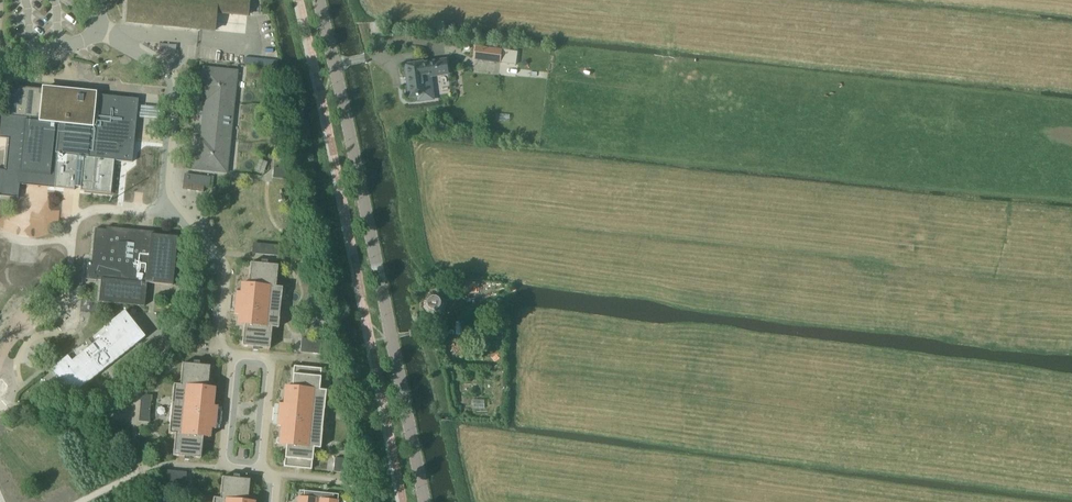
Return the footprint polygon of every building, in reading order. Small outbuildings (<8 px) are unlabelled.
[(126,23),(214,32),(216,14),(247,17),(249,0),(128,0),(126,23)] [(501,62),(503,49),(476,45),(474,59),(501,62)] [(277,61),(244,57),(243,64),(276,68),(277,61)] [(422,63),(405,65),(408,87),(405,87),(406,95),(409,95),(410,97),(416,96),(418,96),(419,101),(433,99),(430,73),(436,73),(436,75),(448,74),(446,61),(422,64),(422,63)] [(237,72),(203,68),(200,97),(208,98),(207,103),(206,103),(203,139),(204,139),(203,144),(195,143),(192,172),(227,175),(230,141),(228,140),(232,106),(234,106),(237,72)] [(17,198),(18,185),(19,182),(47,184),(47,188),(64,189),(73,190),(74,187),(79,187),(79,191),(110,194),(113,161),(131,163),(133,139),(132,138),(133,130),(134,131),(135,128),(138,99),(86,94),(76,93),(66,92),(11,86),(9,99),(9,103),(8,116),(7,116),(7,117),(0,116),(0,138),(8,139),(5,171),(0,171),(0,196),(17,198)] [(165,108),(138,106),(137,118),(164,121),(165,108)] [(287,169),(273,168),(272,178),(286,180),(287,169)] [(184,174),(183,183),(209,186),(210,177),(184,174)] [(183,183),(182,190),(202,192),(203,186),(183,183)] [(81,216),(73,219),(74,226),(83,223),(81,216)] [(86,273),(85,279),(96,281),(96,278),(100,278),(100,281),(103,281),(103,282),(101,301),(98,301),(98,302),(144,307),(144,305),(139,305),(140,295),(140,294),(144,294),(146,283),(172,286),(172,279),(171,279),(172,275),(173,275),(173,271),(172,271),(173,267),(174,267),(174,263),(173,263),(173,259),(174,259),(175,255),(174,255),(174,251),(175,252),(176,248),(175,247),(175,244),(176,244),(177,237),(154,235),(154,232),(143,231),(136,230),(105,227),(105,230),(94,229),(94,233),(95,233),(94,237),(93,237),(93,240),(94,241),(93,244),(92,248),(93,248),(93,252),(92,252),(91,256),(92,256),(92,261),(91,261),(91,263),(87,262),(87,267),(86,273)] [(265,244),(252,243),(251,253),(264,255),(265,244)] [(265,244),(264,255),(278,256),(279,246),(265,244)] [(237,324),(243,325),(241,346),(252,348),(258,348),(269,349),(271,328),(277,328),(281,288),(275,287),(277,266),(266,265),(260,264),(249,263),(248,279),(247,284),(241,284),(240,293),(240,294),(241,294),(239,311),(239,314),(238,314),(237,315),(237,324)] [(438,317),(445,312),(447,304),(442,296),(434,294),(427,298),(425,307),(429,315),(438,317)] [(78,348),(52,369),(72,395),(145,337),(124,311),(93,336),(97,341),(82,353),(78,348)] [(492,327),(491,335),(501,335),(501,327),(492,327)] [(309,353),(311,339),(301,338),(299,352),(309,353)] [(321,340),(311,339),(309,353),(319,354),(321,340)] [(181,364),(179,385),(173,385),(171,404),(170,415),(168,434),(174,434),(172,456),(183,457),(189,457),(200,459),(202,437),(208,438),(209,429),(209,428),(208,427),(208,424),(210,407),(211,407),(211,406),(213,389),(207,388),(209,366),(198,365),(192,365),(181,364)] [(280,427),(279,445),(285,445),(283,467),(310,470),(313,448),(319,449),(325,391),(318,390),(320,369),(293,366),(291,387),(284,387),(283,405),(282,406),(284,406),(282,426),(280,426),(280,427)] [(121,370),(116,374),(124,385),(129,381),(130,381),(121,370)] [(140,395),(139,408),(149,409),(151,396),(140,395)] [(148,422),(149,409),(139,408),(138,421),(148,422)] [(345,459),(334,458),(333,472),(343,473),(345,459)] [(174,485),(175,471),(167,470),(165,484),(174,485)] [(186,472),(175,471),(174,485),(184,486),(186,472)] [(247,501),(249,480),(238,479),(232,478),(221,477),(219,501),(253,501),(247,501)] [(336,501),(332,501),(333,494),(303,492),(302,498),(298,498),(298,501),(336,501)]
